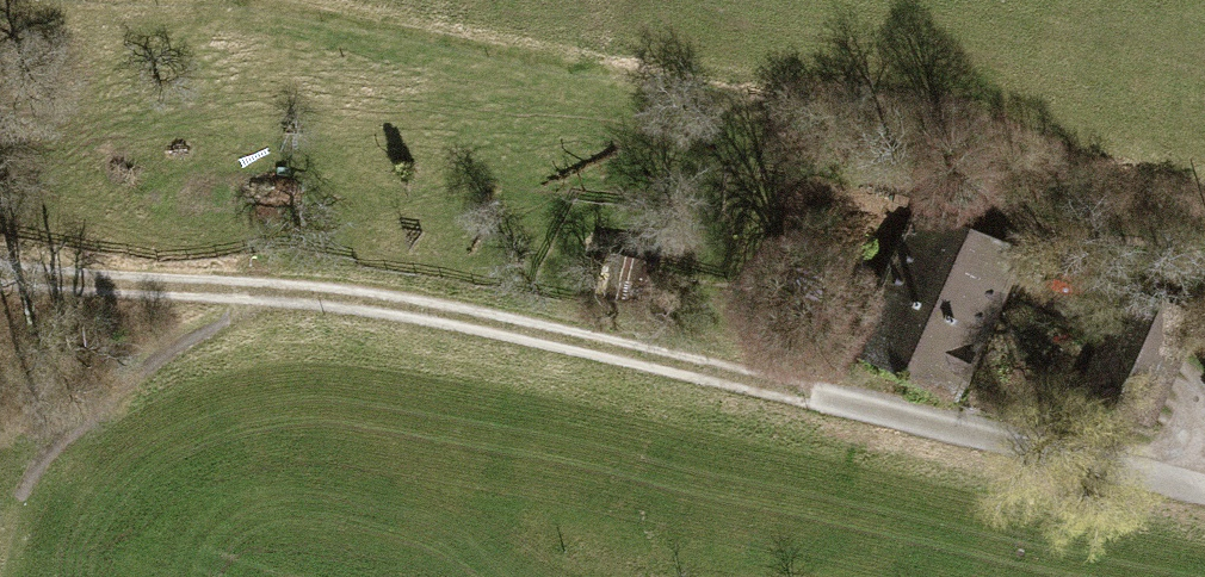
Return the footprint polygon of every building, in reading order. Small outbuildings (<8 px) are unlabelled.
[(919,214),(856,364),(966,410),(1029,259),(919,214)] [(1142,308),(1103,395),(1155,418),(1194,331),(1142,308)]
